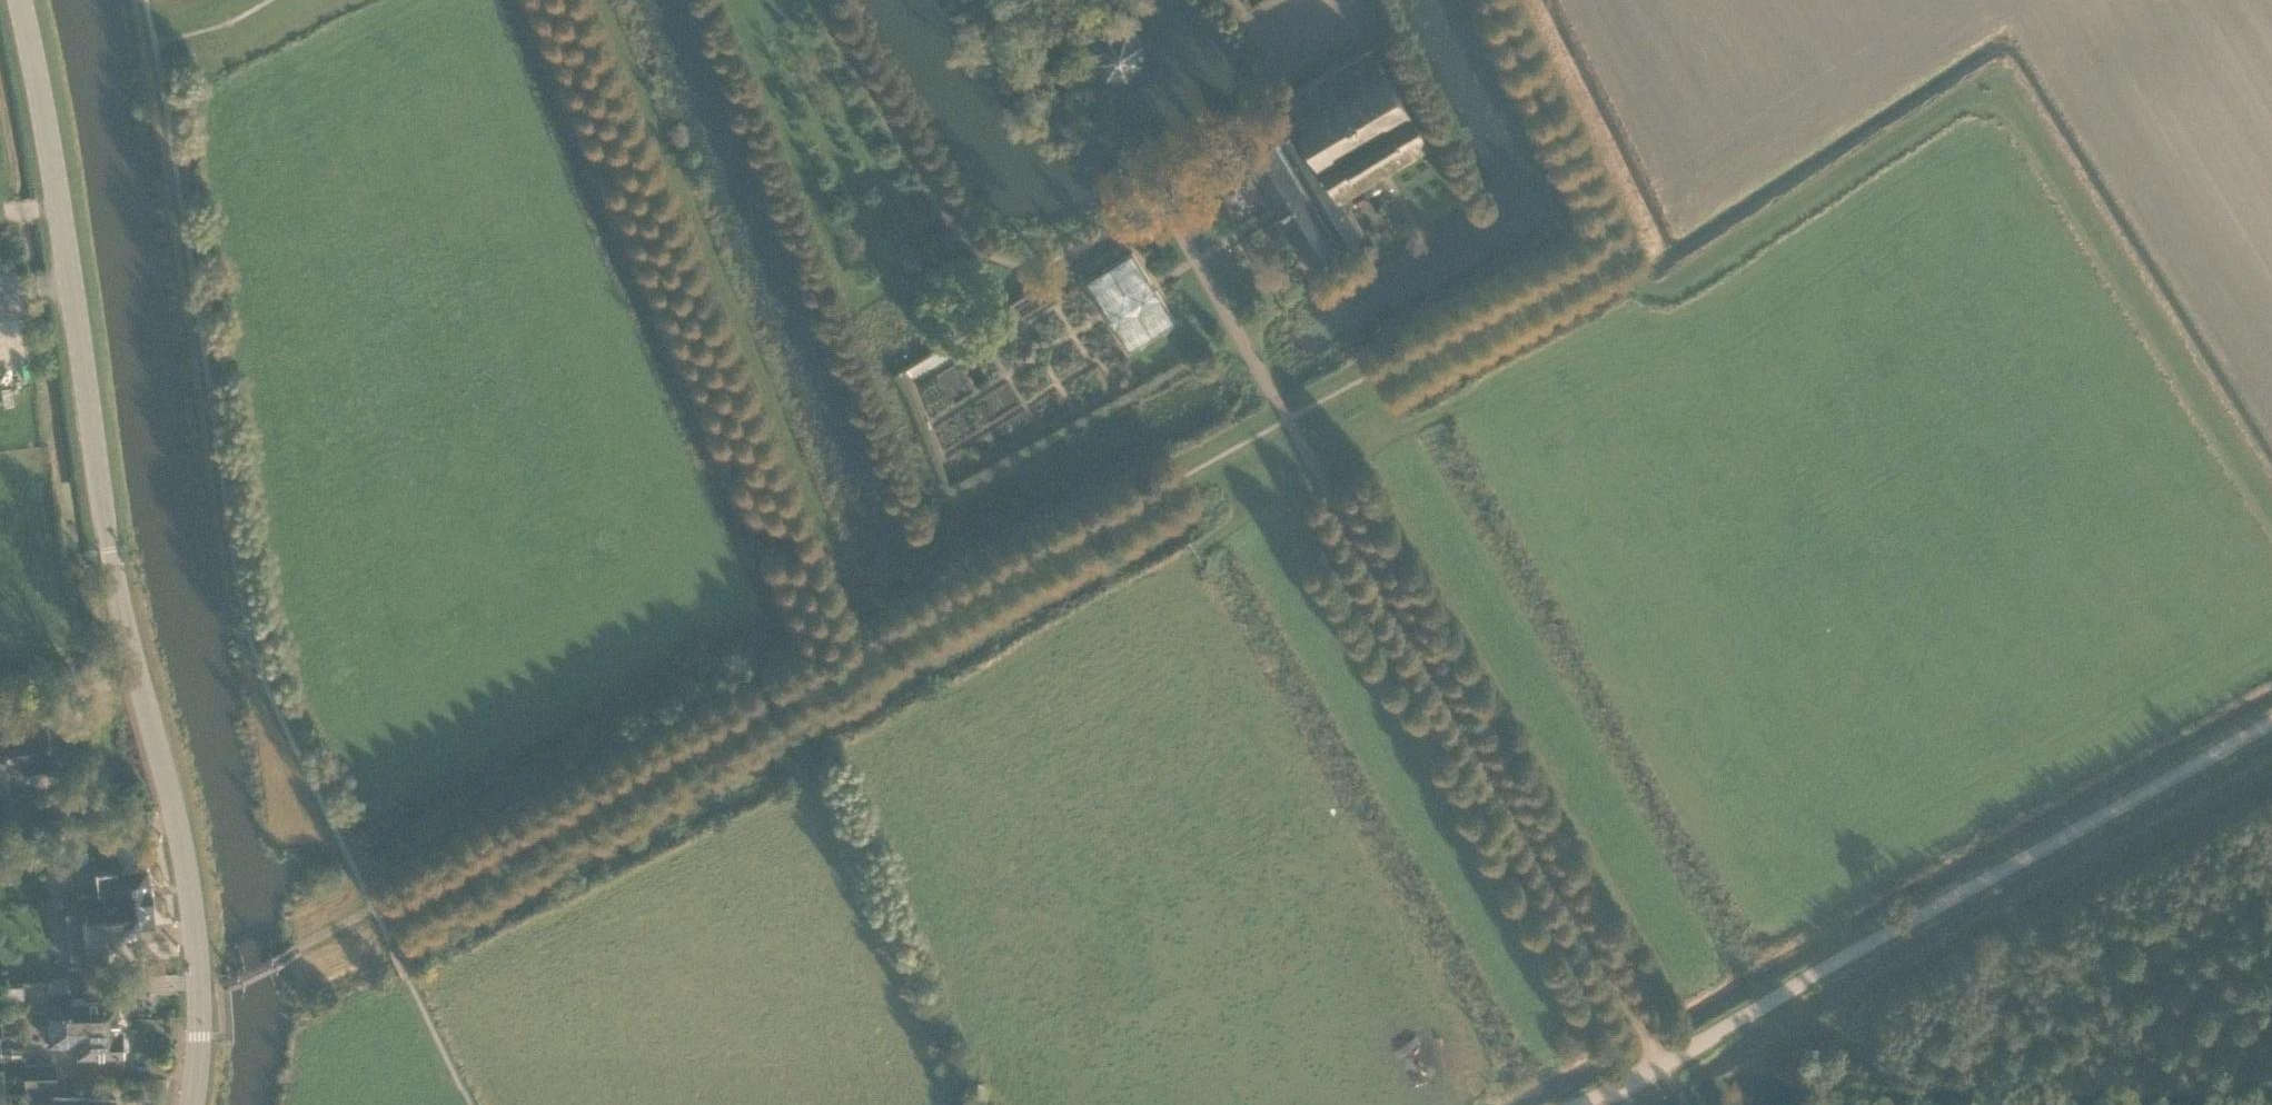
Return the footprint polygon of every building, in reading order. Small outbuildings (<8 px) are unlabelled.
[(1245,154),(1310,261),(1359,232),(1338,197),(1429,143),(1371,46),(1280,101),(1294,124),(1245,154)] [(1363,190),(1357,193),(1361,201),(1368,197),(1363,190)] [(1174,319),(1132,250),(1085,279),(1128,348),(1174,319)] [(942,342),(907,362),(914,375),(949,354),(942,342)] [(6,747),(10,764),(32,758),(36,777),(32,778),(32,780),(64,772),(58,749),(54,750),(46,719),(2,729),(0,719),(0,749),(6,747)] [(11,861),(10,852),(0,853),(0,862),(11,861)] [(14,873),(12,862),(0,863),(0,874),(14,873)] [(118,866),(118,867),(96,870),(99,889),(63,894),(70,961),(107,957),(103,924),(124,921),(125,922),(154,919),(147,862),(118,866)] [(23,983),(4,983),(4,997),(24,997),(23,983)] [(70,988),(47,989),(48,1009),(70,1008),(71,1019),(100,1018),(118,1017),(118,994),(71,996),(70,988)] [(122,1027),(122,1024),(118,1024),(118,1017),(100,1018),(71,1019),(70,1008),(48,1009),(49,1041),(77,1040),(78,1049),(123,1048),(123,1043),(127,1039),(127,1031),(122,1027)] [(24,1061),(25,1084),(57,1084),(56,1060),(24,1061)] [(42,1093),(41,1104),(115,1104),(115,1096),(69,1093),(69,1095),(42,1093)]
